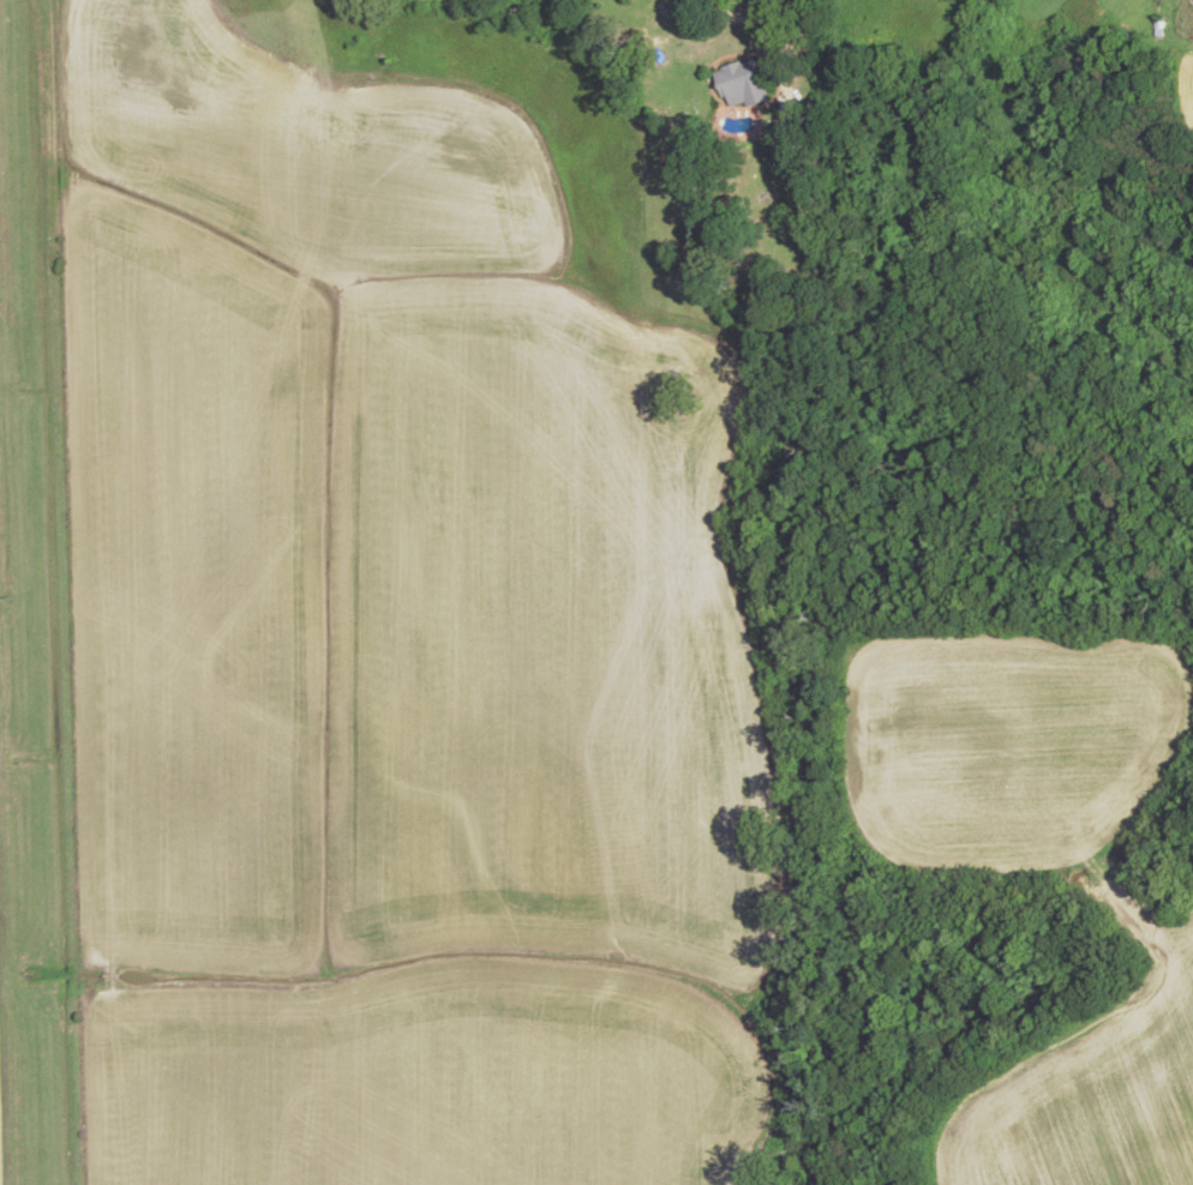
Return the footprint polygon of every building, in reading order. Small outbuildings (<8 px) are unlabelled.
[(714,70),(725,112),(769,101),(758,59),(714,70)]
